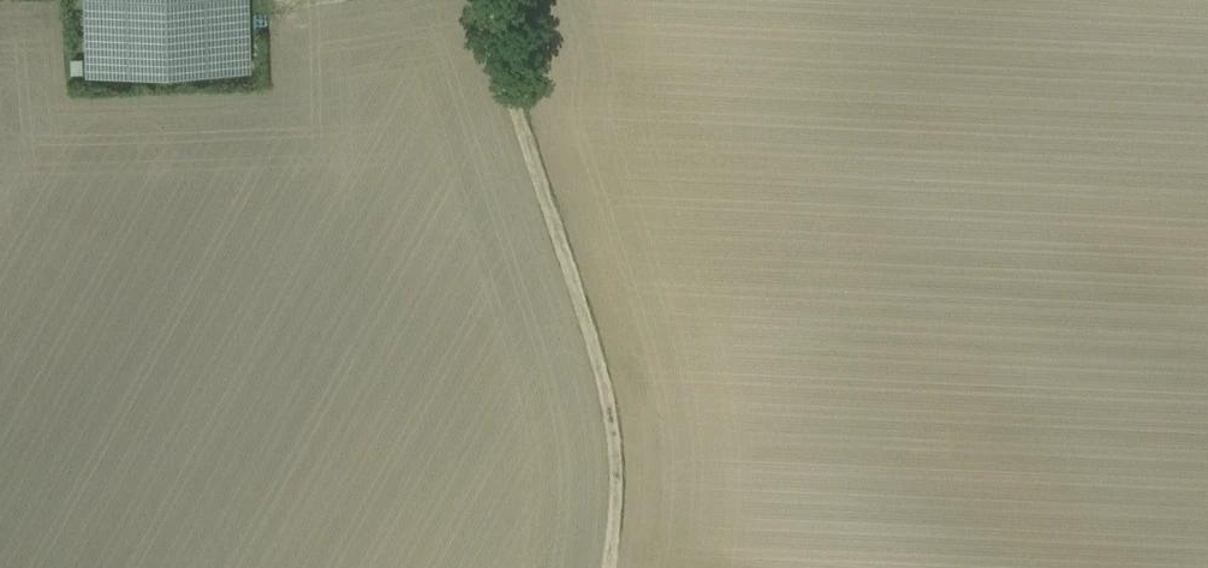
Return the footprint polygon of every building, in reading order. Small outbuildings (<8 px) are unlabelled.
[(90,75),(248,71),(247,0),(88,0),(90,75)]
